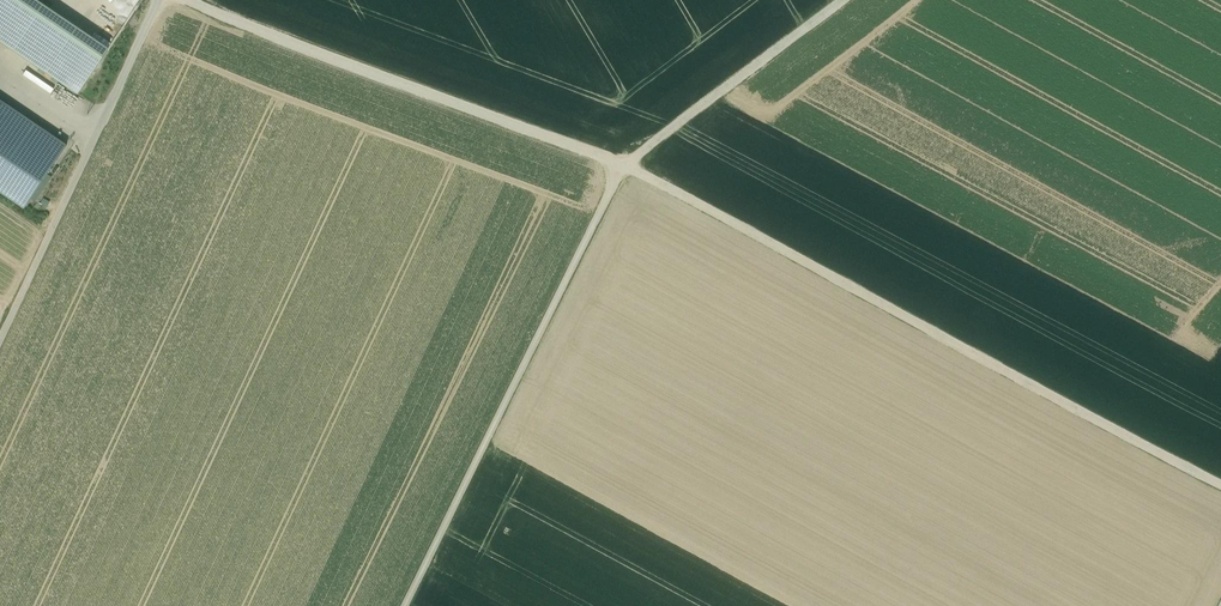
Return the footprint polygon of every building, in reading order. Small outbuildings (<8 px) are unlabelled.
[(34,0),(1,0),(0,1),(0,42),(79,94),(108,50),(94,41),(34,0)] [(108,50),(142,1),(141,0),(121,0),(94,41),(108,50)] [(24,209),(30,199),(47,175),(67,146),(0,101),(0,193),(24,209)] [(36,202),(52,178),(47,175),(30,199),(36,202)]
